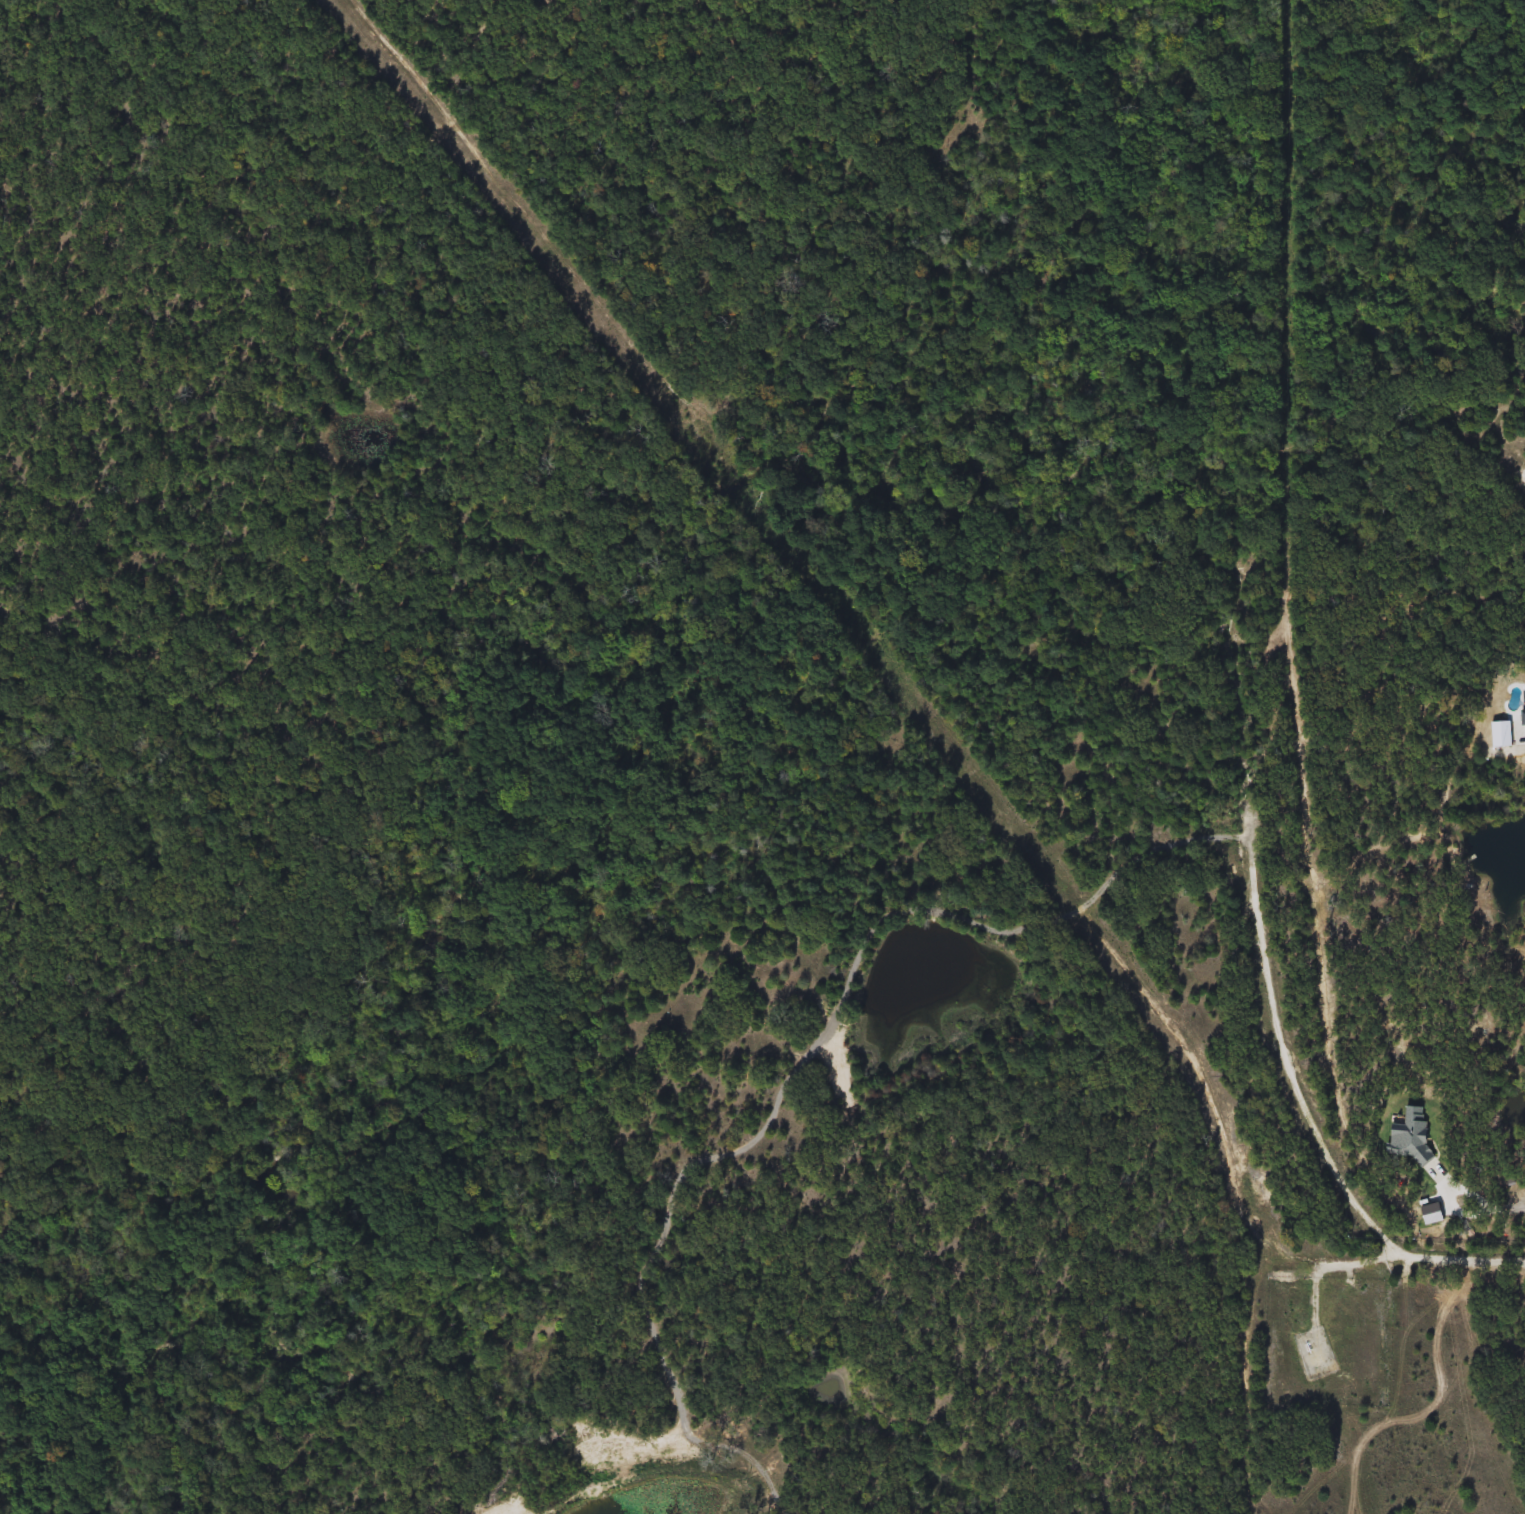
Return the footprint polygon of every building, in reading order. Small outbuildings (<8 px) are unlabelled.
[(1490,721),(1511,720),(1512,745),(1491,746),(1490,721)]
